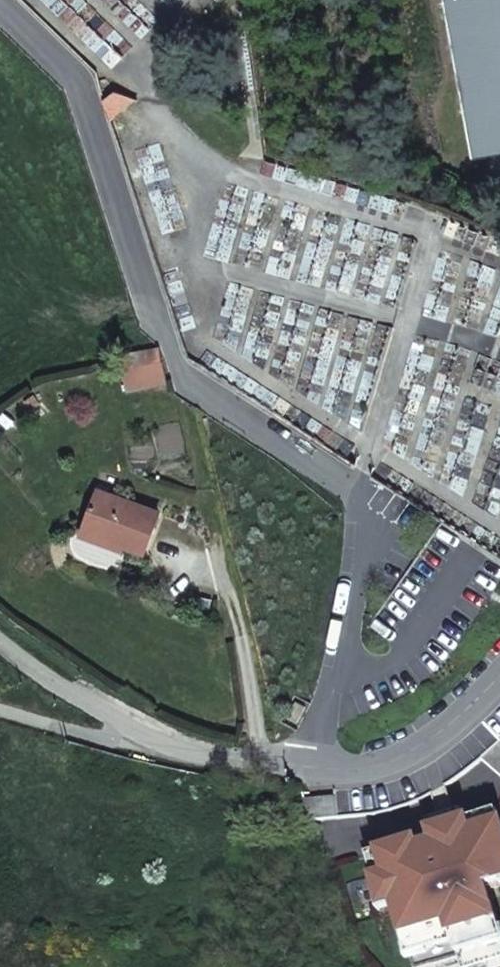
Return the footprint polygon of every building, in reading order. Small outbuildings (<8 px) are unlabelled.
[(473,159),(499,155),(499,0),(444,0),(473,159)] [(126,372),(130,392),(169,385),(165,365),(126,372)] [(100,494),(85,534),(146,556),(161,516),(100,494)] [(483,725),(485,726),(499,742),(499,709),(486,722),(483,725)] [(309,799),(316,820),(344,817),(378,814),(395,810),(411,805),(435,794),(450,786),(456,782),(469,772),(481,762),(485,759),(499,773),(499,742),(485,726),(483,725),(468,739),(453,751),(435,763),(423,770),(401,780),(388,784),(374,787),(341,790),(341,796),(309,799)] [(371,854),(386,905),(399,901),(414,954),(434,948),(438,960),(462,953),(465,965),(490,957),(486,946),(499,942),(499,918),(490,886),(499,883),(499,809),(459,822),(463,834),(449,838),(421,847),(419,839),(371,854)] [(459,822),(445,826),(449,838),(463,834),(459,822)] [(490,957),(499,954),(499,942),(486,946),(490,957)] [(434,948),(414,954),(418,966),(438,960),(434,948)] [(440,966),(458,966),(465,965),(462,953),(438,960),(440,966)] [(466,966),(477,966),(491,963),(490,957),(465,965),(466,966)]
